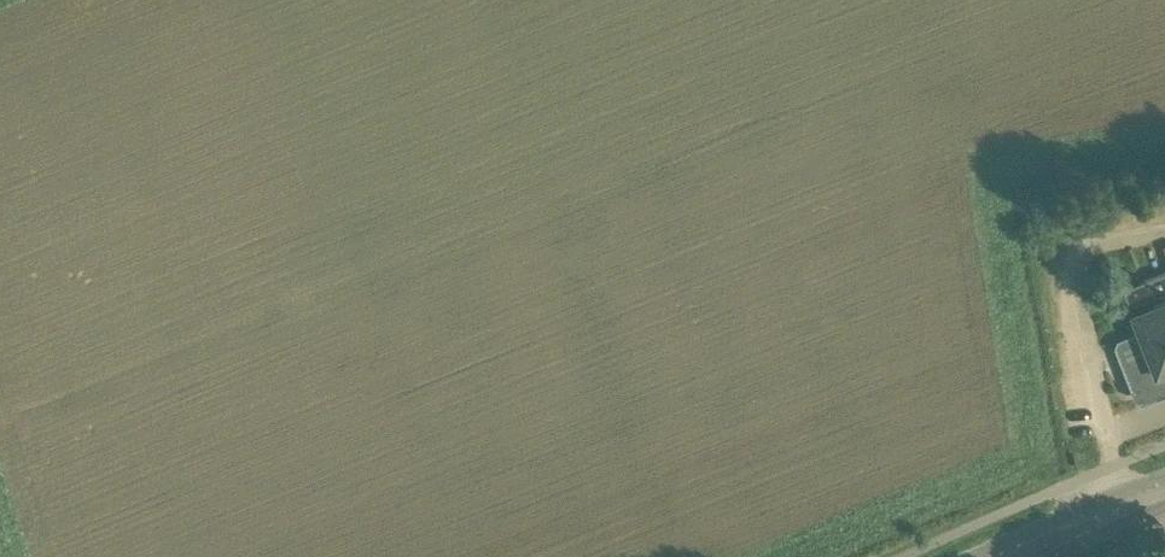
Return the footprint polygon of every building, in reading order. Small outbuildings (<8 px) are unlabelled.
[(1123,289),(1141,334),(1119,342),(1117,347),(1137,398),(1142,400),(1164,391),(1164,272),(1123,289)]
